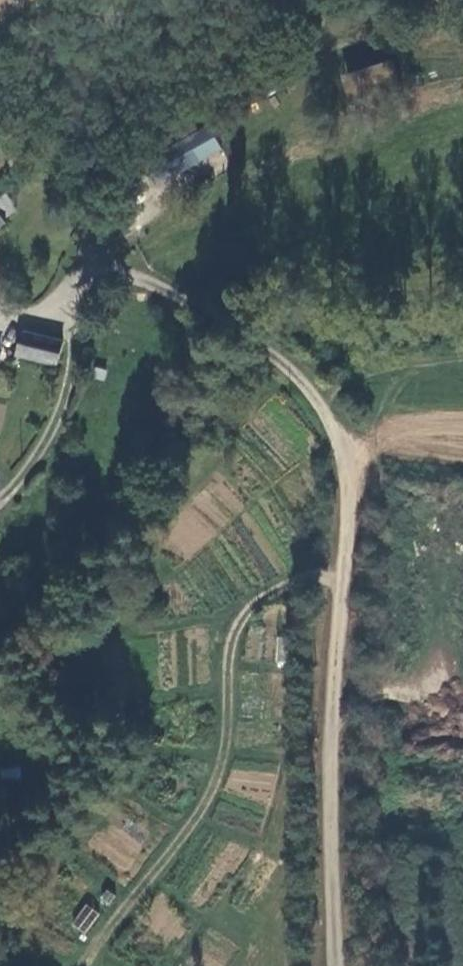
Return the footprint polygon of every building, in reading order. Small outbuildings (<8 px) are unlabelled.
[(363,101),(412,88),(404,60),(356,72),(363,101)] [(208,126),(154,155),(167,180),(221,151),(208,126)] [(6,224),(21,213),(8,195),(0,201),(0,216),(6,224)] [(28,332),(22,356),(61,366),(67,342),(28,332)] [(13,481),(12,478),(8,471),(1,468),(0,468),(0,493),(1,493),(9,489),(13,481)] [(85,903),(72,924),(86,933),(99,912),(85,903)]
